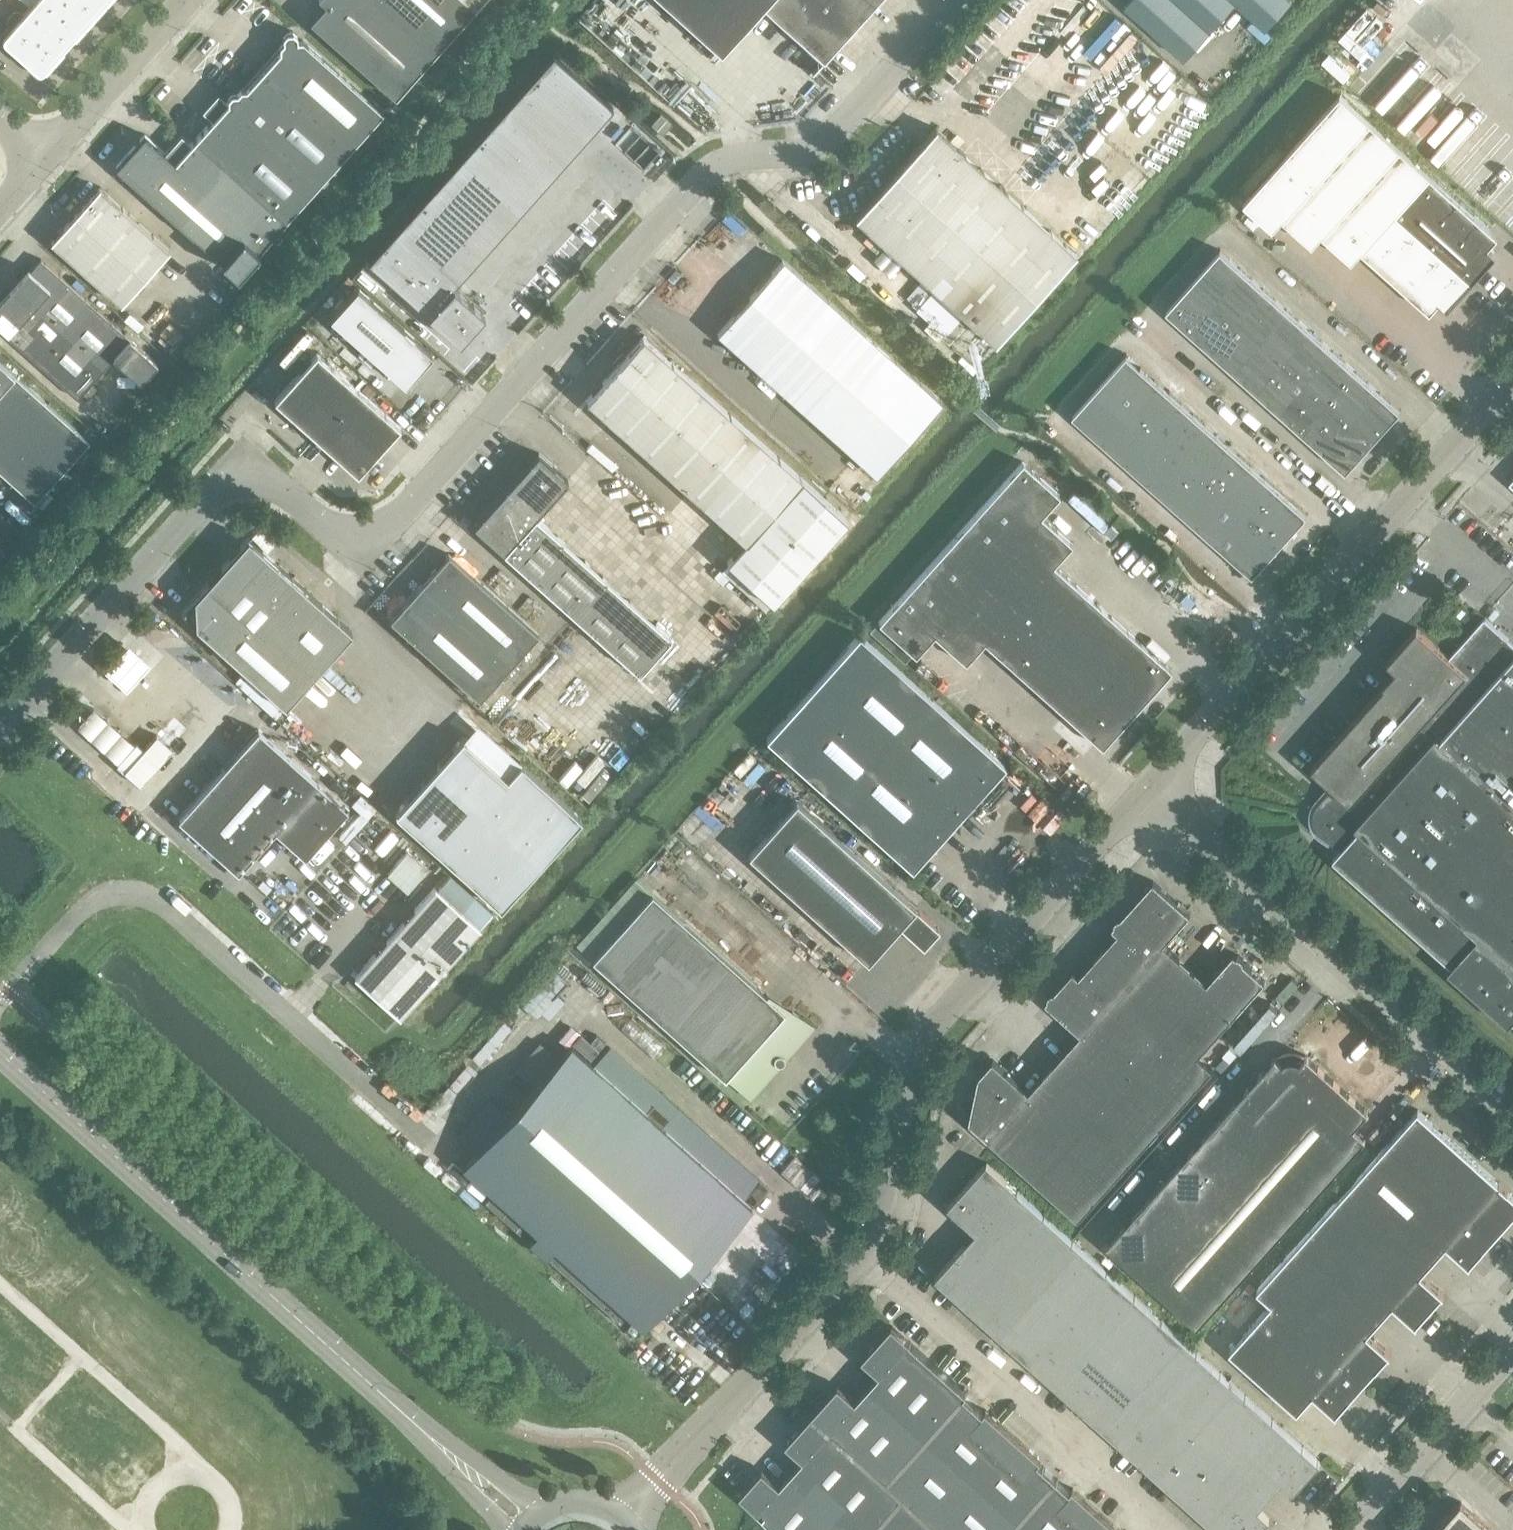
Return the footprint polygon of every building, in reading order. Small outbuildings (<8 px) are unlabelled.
[(24,13),(8,30),(5,34),(5,40),(8,45),(35,69),(40,71),(44,69),(48,66),(107,0),(30,0),(33,3),(24,13)] [(377,0),(323,0),(326,3),(310,20),(395,96),(435,51),(377,0)] [(468,0),(377,0),(435,51),(475,6),(468,0)] [(721,52),(763,5),(767,0),(663,0),(721,52)] [(877,0),(767,0),(763,5),(804,42),(824,59),(877,0)] [(1126,3),(1185,57),(1236,0),(1128,0),(1126,3)] [(1266,26),(1290,0),(1237,0),(1266,26)] [(383,110),(303,39),(297,39),(297,33),(293,30),(287,30),(283,34),(284,40),(280,44),(280,49),(246,87),(240,87),(237,91),(232,92),(228,96),(227,102),(196,138),(286,219),(383,110)] [(824,59),(804,42),(794,53),(814,71),(824,59)] [(553,52),(368,259),(369,260),(459,340),(484,312),(453,284),(612,107),(554,53),(553,52)] [(1481,238),(1491,228),(1341,93),(1244,201),(1260,216),(1270,205),(1300,232),(1309,221),(1339,248),(1349,237),(1423,303),(1433,293),(1448,306),(1496,252),(1481,238)] [(660,113),(651,123),(662,133),(672,123),(660,113)] [(995,341),(1075,251),(936,126),(855,216),(995,341)] [(286,219),(196,138),(175,161),(145,134),(117,165),(237,273),(286,219)] [(122,302),(170,249),(99,186),(52,240),(122,302)] [(1221,248),(1194,278),(1226,307),(1253,276),(1221,248)] [(113,357),(140,380),(157,361),(41,257),(0,303),(0,328),(77,397),(113,357)] [(942,400),(782,257),(717,330),(876,473),(942,400)] [(1253,276),(1226,307),(1249,327),(1276,297),(1253,276)] [(1226,307),(1194,278),(1167,309),(1198,337),(1226,307)] [(356,287),(329,317),(404,384),(431,353),(356,287)] [(1276,297),(1249,327),(1222,358),(1245,379),(1272,348),(1299,318),(1276,297)] [(1226,307),(1198,337),(1222,358),(1249,327),(1226,307)] [(1299,318),(1272,348),(1295,369),(1322,339),(1299,318)] [(642,336),(586,399),(745,542),(726,563),(771,603),(846,520),(642,336)] [(1322,339),(1295,369),(1319,390),(1346,360),(1322,339)] [(1272,348),(1245,379),(1268,399),(1295,369),(1272,348)] [(273,400),(315,438),(358,390),(316,353),(273,400)] [(1127,353),(1100,383),(1132,411),(1159,381),(1127,353)] [(89,440),(0,360),(0,470),(35,501),(89,440)] [(1346,360),(1319,390),(1342,411),(1369,381),(1346,360)] [(1295,369),(1268,399),(1291,420),(1319,390),(1295,369)] [(1159,381),(1132,411),(1155,432),(1182,402),(1159,381)] [(1401,409),(1369,381),(1342,411),(1374,439),(1401,409)] [(1132,411),(1100,383),(1073,414),(1105,442),(1132,411)] [(358,390),(315,438),(357,475),(399,428),(358,390)] [(1319,390),(1291,420),(1315,441),(1342,411),(1319,390)] [(1182,402),(1155,432),(1178,453),(1205,422),(1182,402)] [(1132,411),(1105,442),(1128,462),(1155,432),(1132,411)] [(1374,439),(1342,411),(1315,441),(1347,470),(1374,439)] [(1205,422),(1178,453),(1202,473),(1229,443),(1205,422)] [(1155,432),(1128,462),(1151,483),(1178,453),(1155,432)] [(1229,443),(1202,473),(1225,494),(1252,464),(1229,443)] [(568,479),(541,455),(538,452),(525,467),(520,462),(510,473),(515,478),(506,488),(536,515),(568,479)] [(1178,453),(1151,483),(1175,504),(1202,473),(1178,453)] [(1022,459),(950,540),(987,573),(1041,513),(1059,493),(1022,459)] [(1252,464),(1225,494),(1248,515),(1275,485),(1252,464)] [(1202,473),(1175,504),(1198,525),(1225,494),(1202,473)] [(1308,513),(1275,485),(1248,515),(1280,543),(1308,513)] [(536,515),(506,488),(474,524),(503,550),(503,551),(638,672),(671,636),(536,515)] [(1225,494),(1198,525),(1253,574),(1280,543),(1248,515),(1225,494)] [(1041,513),(987,573),(1018,601),(1020,599),(1053,562),(1072,541),(1041,513)] [(250,538),(184,614),(287,707),(353,631),(250,538)] [(915,654),(934,633),(933,632),(987,573),(950,540),(878,620),(915,654)] [(481,698),(539,634),(449,552),(391,617),(481,698)] [(1099,604),(1053,562),(1020,599),(1066,641),(1099,604)] [(933,632),(934,633),(965,661),(984,640),(983,639),(1018,601),(987,573),(933,632)] [(1066,641),(1020,599),(1018,601),(983,639),(984,640),(1030,681),(1066,641)] [(1171,668),(1099,604),(1066,641),(1138,705),(1171,668)] [(1222,618),(1232,627),(1239,619),(1230,610),(1222,618)] [(1312,766),(1333,785),(1329,790),(1324,796),(1320,800),(1316,806),(1314,820),(1317,827),(1321,832),(1342,847),(1333,857),(1452,964),(1448,968),(1509,1023),(1512,1018),(1512,1019),(1512,641),(1485,616),(1450,656),(1417,626),(1387,660),(1402,673),(1388,687),(1385,684),(1312,766)] [(1005,764),(859,633),(766,737),(912,868),(1005,764)] [(1138,705),(1066,641),(1030,681),(1102,745),(1138,705)] [(126,689),(150,662),(128,642),(103,669),(126,689)] [(347,808),(257,728),(178,818),(237,871),(275,829),(305,856),(347,808)] [(139,784),(172,747),(157,734),(144,748),(136,742),(117,764),(139,784)] [(395,809),(501,905),(580,815),(521,761),(507,775),(463,735),(395,809)] [(335,822),(350,835),(378,805),(362,790),(350,803),(352,804),(335,822)] [(748,853),(867,959),(899,924),(923,945),(939,927),(796,799),(748,853)] [(388,870),(408,888),(430,864),(409,846),(388,870)] [(1154,879),(1122,915),(1118,915),(1115,919),(1116,922),(1113,925),(1119,930),(1080,974),(1074,969),(1055,989),(1052,990),(1049,993),(1049,997),(1046,1000),(1082,1032),(1029,1090),(994,1058),(979,1074),(970,1120),(1079,1217),(1214,1067),(1199,1053),(1265,979),(1244,960),(1244,957),(1240,954),(1237,954),(1234,951),(1208,981),(1164,942),(1191,912),(1154,879)] [(358,973),(402,1012),(403,1013),(482,923),(438,883),(358,973)] [(796,1006),(658,884),(593,957),(725,1077),(728,1072),(750,1093),(777,1064),(780,1064),(783,1062),(784,1059),(784,1056),(810,1026),(793,1010),(796,1006)] [(646,1111),(571,1044),(463,1165),(493,1191),(485,1200),(620,1322),(628,1313),(643,1326),(751,1205),(662,1125),(670,1116),(654,1102),(646,1111)] [(1276,1055),(1108,1242),(1198,1324),(1366,1136),(1354,1125),(1368,1109),(1306,1053),(1300,1060),(1297,1058),(1294,1057),(1289,1057),(1285,1059),(1282,1061),(1276,1055)] [(1419,1108),(1351,1183),(1434,1257),(1447,1243),(1470,1264),(1472,1262),(1471,1262),(1512,1215),(1512,1193),(1512,1192),(1419,1108)] [(936,1275),(1011,1343),(1014,1340),(1032,1357),(1030,1360),(1085,1409),(1087,1406),(1119,1435),(1117,1438),(1219,1529),(1259,1529),(1270,1517),(1253,1502),(1277,1474),(1295,1490),(1321,1460),(988,1161),(948,1205),(980,1233),(968,1246),(965,1243),(936,1275)] [(1434,1257),(1351,1183),(1298,1243),(1381,1317),(1394,1303),(1417,1323),(1418,1322),(1418,1321),(1443,1293),(1444,1293),(1445,1292),(1422,1272),(1434,1257)] [(1381,1317),(1298,1243),(1257,1288),(1272,1301),(1364,1382),(1390,1352),(1390,1353),(1392,1352),(1369,1331),(1381,1317)] [(1364,1382),(1272,1301),(1230,1349),(1298,1410),(1314,1392),(1337,1413),(1338,1411),(1364,1382)] [(741,1493),(782,1529),(1123,1529),(1074,1486),(1071,1489),(1039,1460),(1042,1457),(987,1408),(984,1411),(965,1394),(968,1391),(893,1324),(864,1356),(881,1372),(857,1399),(840,1384),(787,1442),(805,1458),(781,1484),(763,1469),(741,1493)] [(1492,1528),(1461,1500),(1434,1529),(1494,1529),(1492,1528)]
